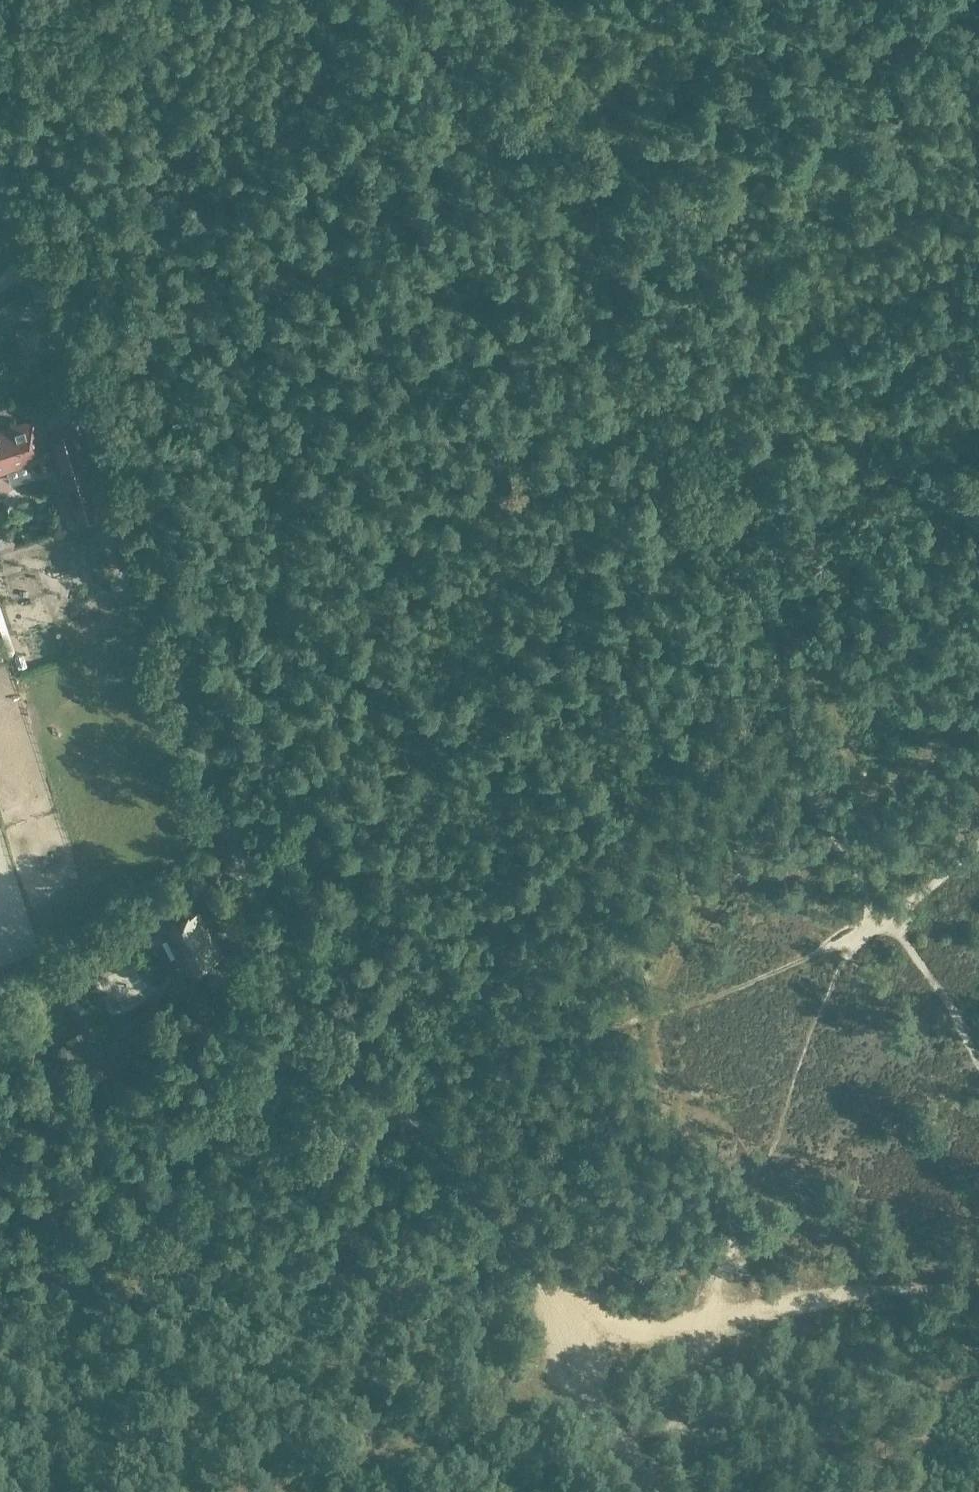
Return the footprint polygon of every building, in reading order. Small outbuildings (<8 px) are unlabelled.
[(76,200),(80,205),(86,200),(82,195),(76,200)] [(6,432),(0,433),(0,471),(44,457),(33,421),(12,427),(13,429),(6,432)] [(222,954),(211,934),(209,935),(197,912),(165,929),(187,972),(222,954)] [(154,935),(143,914),(100,936),(111,958),(154,935)] [(214,1015),(207,1001),(192,1008),(199,1023),(214,1015)] [(100,1052),(85,1028),(68,1039),(93,1081),(135,1055),(124,1037),(100,1052)]
